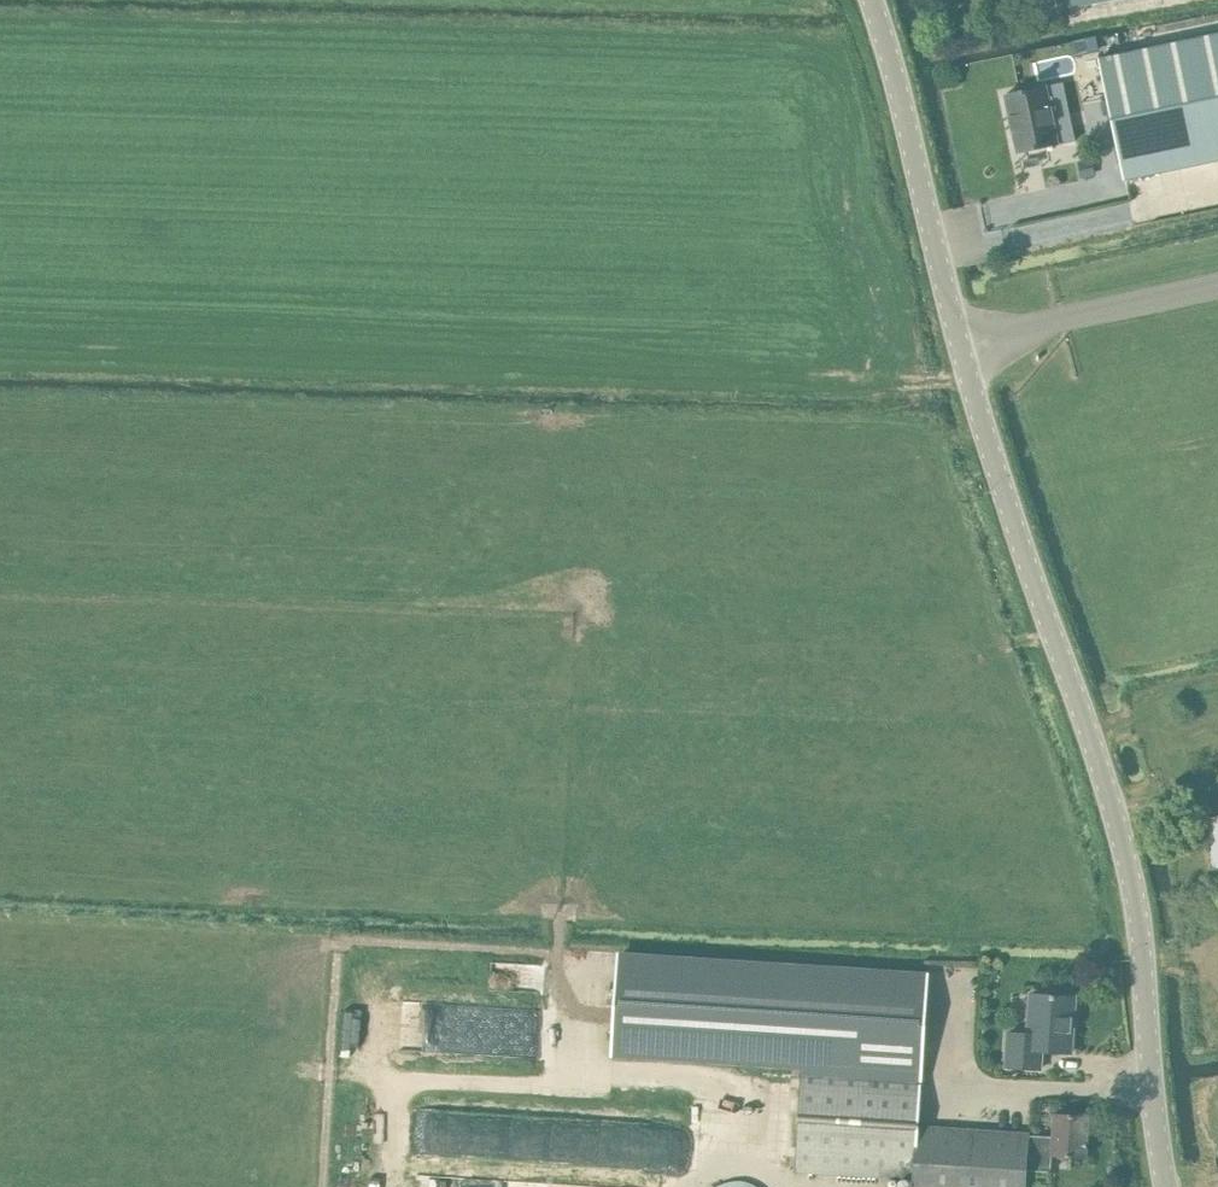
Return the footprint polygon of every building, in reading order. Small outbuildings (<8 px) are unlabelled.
[(1109,0),(1055,0),(1057,10),(1109,0)] [(1098,58),(1124,179),(1217,159),(1217,33),(1098,58)] [(1063,81),(1045,84),(1004,93),(1017,152),(1075,140),(1063,81)] [(1214,869),(1217,867),(1217,814),(1201,819),(1214,869)] [(801,1063),(922,1071),(928,975),(619,955),(613,1052),(801,1063)] [(1032,992),(1029,1032),(1010,1031),(1007,1065),(1041,1067),(1043,1049),(1072,1051),(1076,995),(1032,992)] [(922,1071),(801,1063),(794,1171),(912,1178),(911,1186),(1026,1186),(1028,1168),(1051,1170),(1052,1155),(1086,1157),(1089,1114),(1054,1111),(1052,1134),(1030,1133),(1030,1131),(919,1123),(922,1071)]
